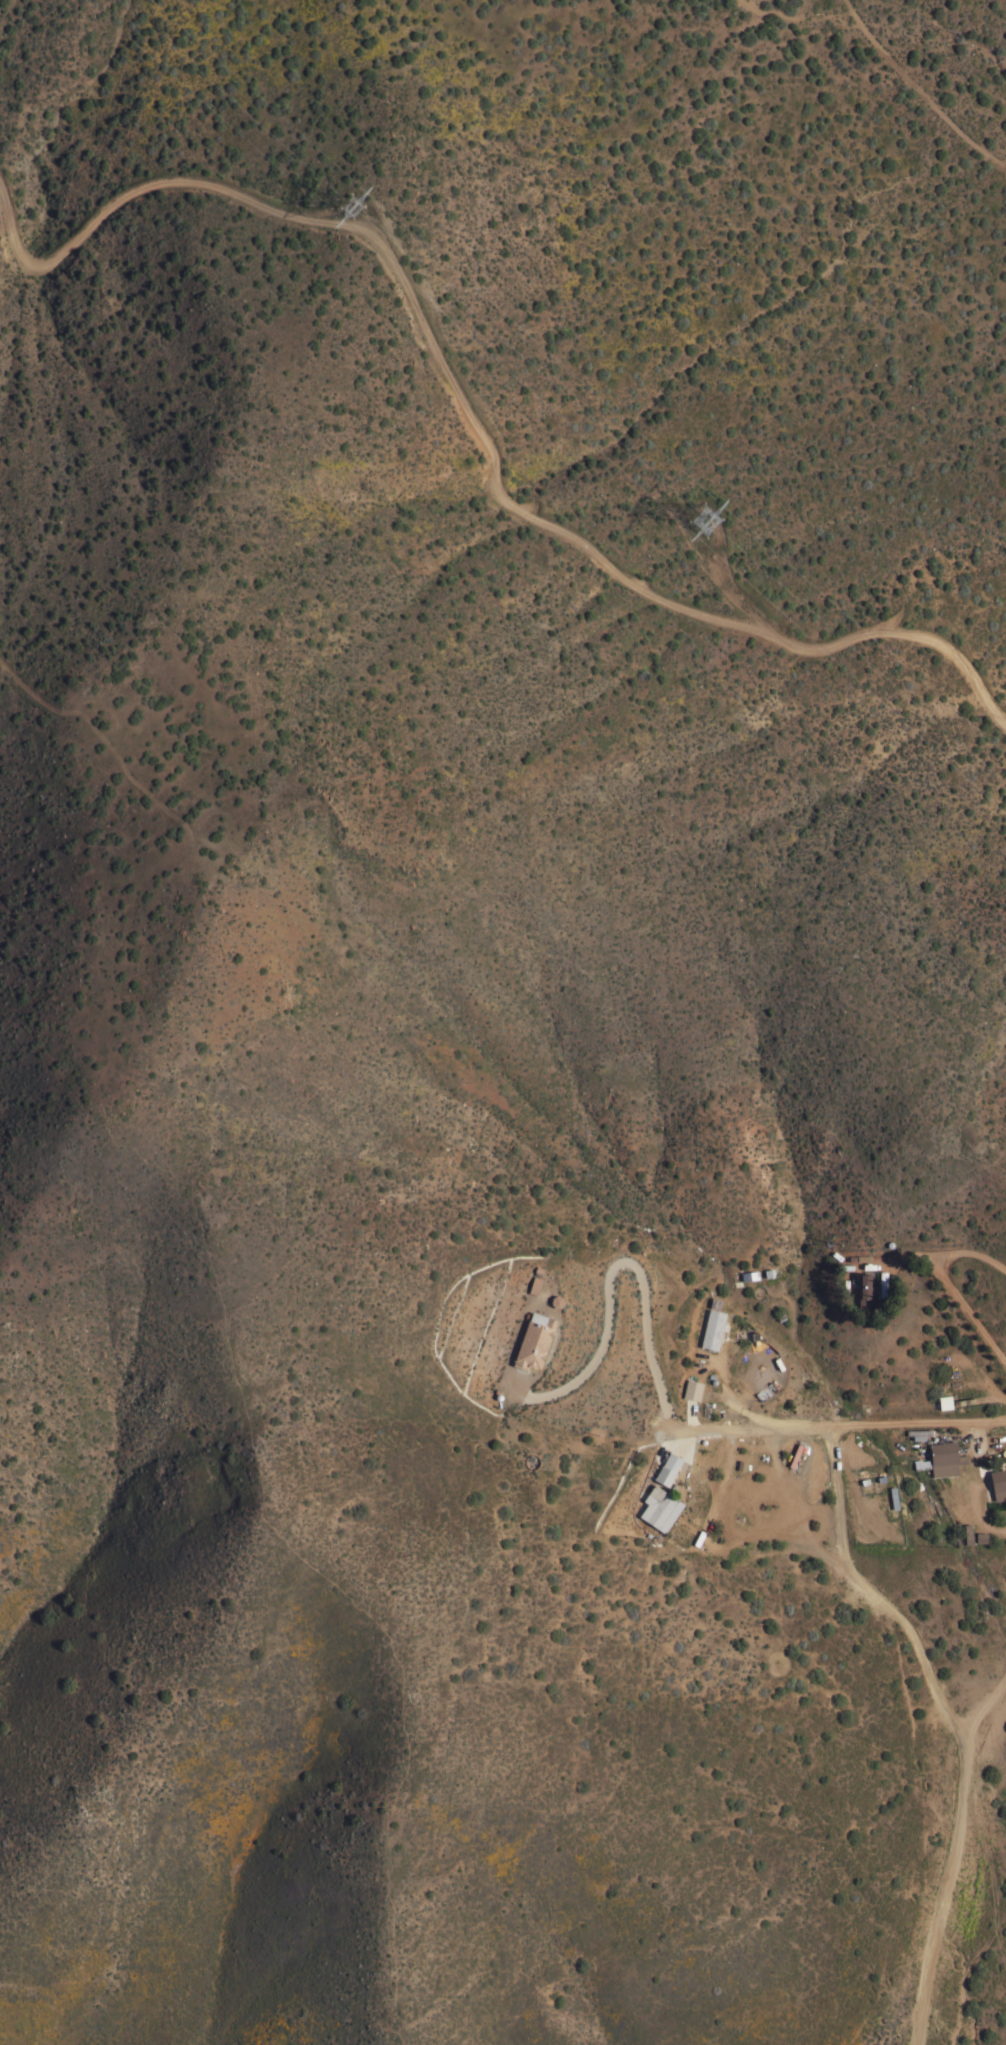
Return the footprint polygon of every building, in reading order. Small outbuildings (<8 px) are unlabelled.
[(759,1278),(742,1280),(741,1272),(758,1270),(759,1278)] [(876,1271),(876,1284),(879,1284),(878,1290),(875,1290),(875,1299),(876,1299),(876,1305),(870,1305),(870,1313),(858,1312),(858,1297),(860,1297),(860,1294),(859,1294),(859,1291),(860,1291),(860,1287),(857,1287),(857,1276),(860,1276),(860,1273),(863,1273),(863,1270),(876,1271)] [(886,1291),(879,1291),(879,1271),(887,1271),(886,1291)] [(533,1276),(542,1278),(537,1294),(528,1292),(533,1276)] [(556,1294),(561,1295),(563,1300),(563,1304),(559,1307),(554,1306),(551,1302),(552,1297),(556,1294)] [(717,1350),(700,1346),(709,1308),(720,1310),(720,1308),(725,1309),(725,1311),(726,1312),(717,1350)] [(557,1320),(539,1368),(534,1367),(534,1368),(528,1366),(526,1369),(512,1364),(529,1319),(530,1319),(533,1311),(557,1320)] [(703,1383),(699,1401),(683,1398),(687,1380),(703,1383)] [(951,1395),(952,1407),(940,1409),(938,1396),(951,1395)] [(932,1429),(933,1434),(925,1434),(925,1440),(913,1440),(913,1435),(906,1435),(906,1430),(932,1429)] [(956,1440),(958,1455),(966,1454),(967,1462),(957,1463),(958,1474),(932,1477),(931,1465),(930,1465),(930,1467),(914,1469),(913,1459),(921,1458),(921,1460),(931,1459),(929,1443),(956,1440)] [(668,1487),(654,1479),(662,1464),(662,1465),(670,1451),(683,1458),(675,1472),(676,1472),(668,1487)] [(989,1470),(1005,1468),(1005,1499),(994,1501),(989,1470)] [(657,1528),(645,1520),(659,1500),(648,1493),(654,1483),(665,1491),(665,1490),(677,1499),(657,1528)] [(898,1508),(892,1509),(889,1487),(895,1486),(898,1508)] [(972,1533),(973,1543),(965,1544),(964,1524),(971,1523),(972,1533)]
